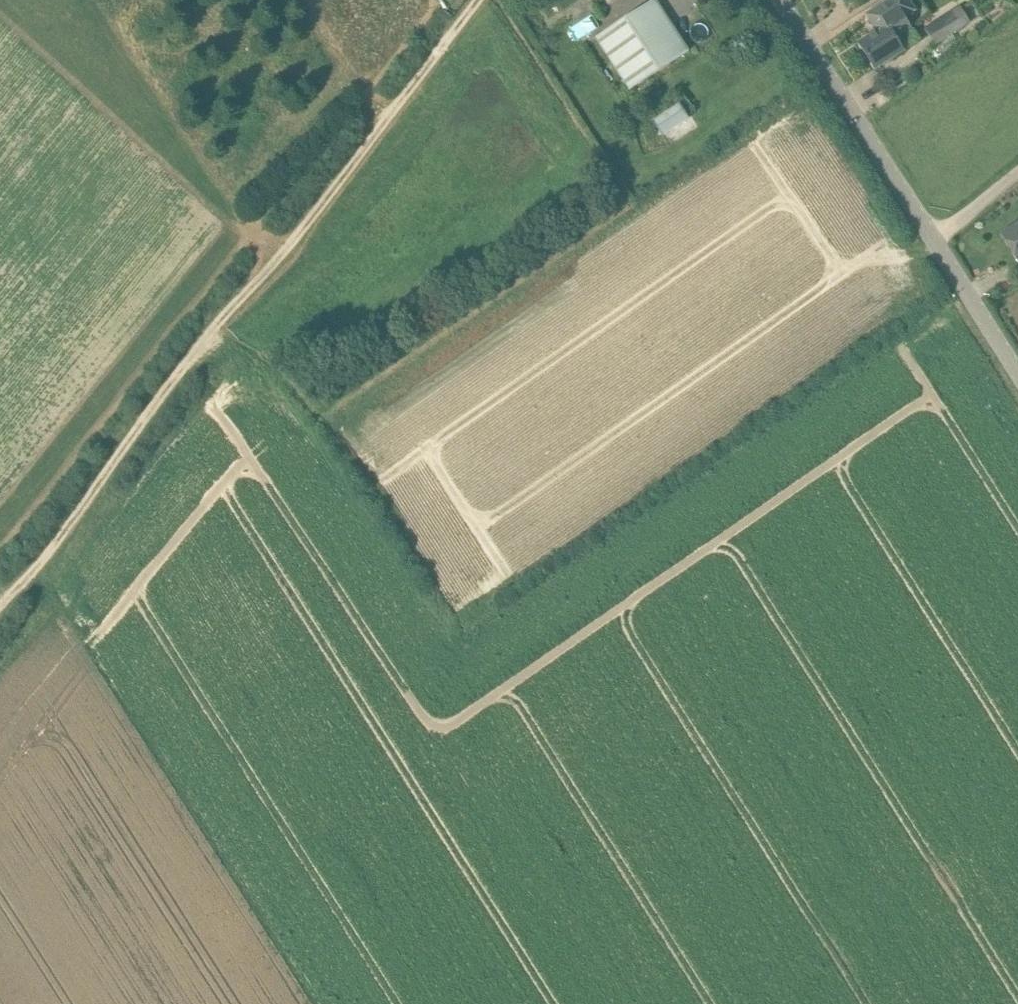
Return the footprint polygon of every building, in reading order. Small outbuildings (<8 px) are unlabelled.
[(659,0),(652,0),(596,38),(630,91),(691,50),(659,0)] [(904,17),(914,10),(908,0),(889,0),(866,15),(877,31),(859,43),(875,68),(903,51),(895,39),(911,28),(904,17)] [(962,7),(927,29),(937,45),(972,23),(962,7)] [(589,12),(568,27),(576,39),(597,24),(589,12)] [(654,118),(663,133),(690,116),(680,101),(654,118)] [(1002,232),(1017,258),(1017,222),(1002,232)]
